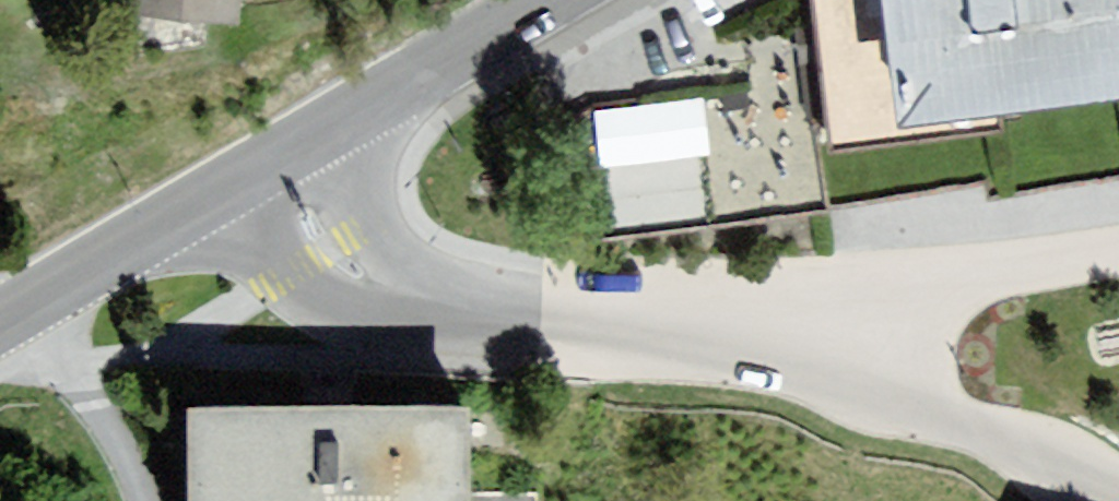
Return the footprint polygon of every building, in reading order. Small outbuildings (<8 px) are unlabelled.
[(236,0),(129,0),(128,9),(235,15),(236,0)] [(788,92),(569,131),(574,269),(822,228),(822,206),(1118,159),(1118,0),(779,0),(788,92)] [(462,400),(190,399),(189,500),(462,500),(462,400)]
